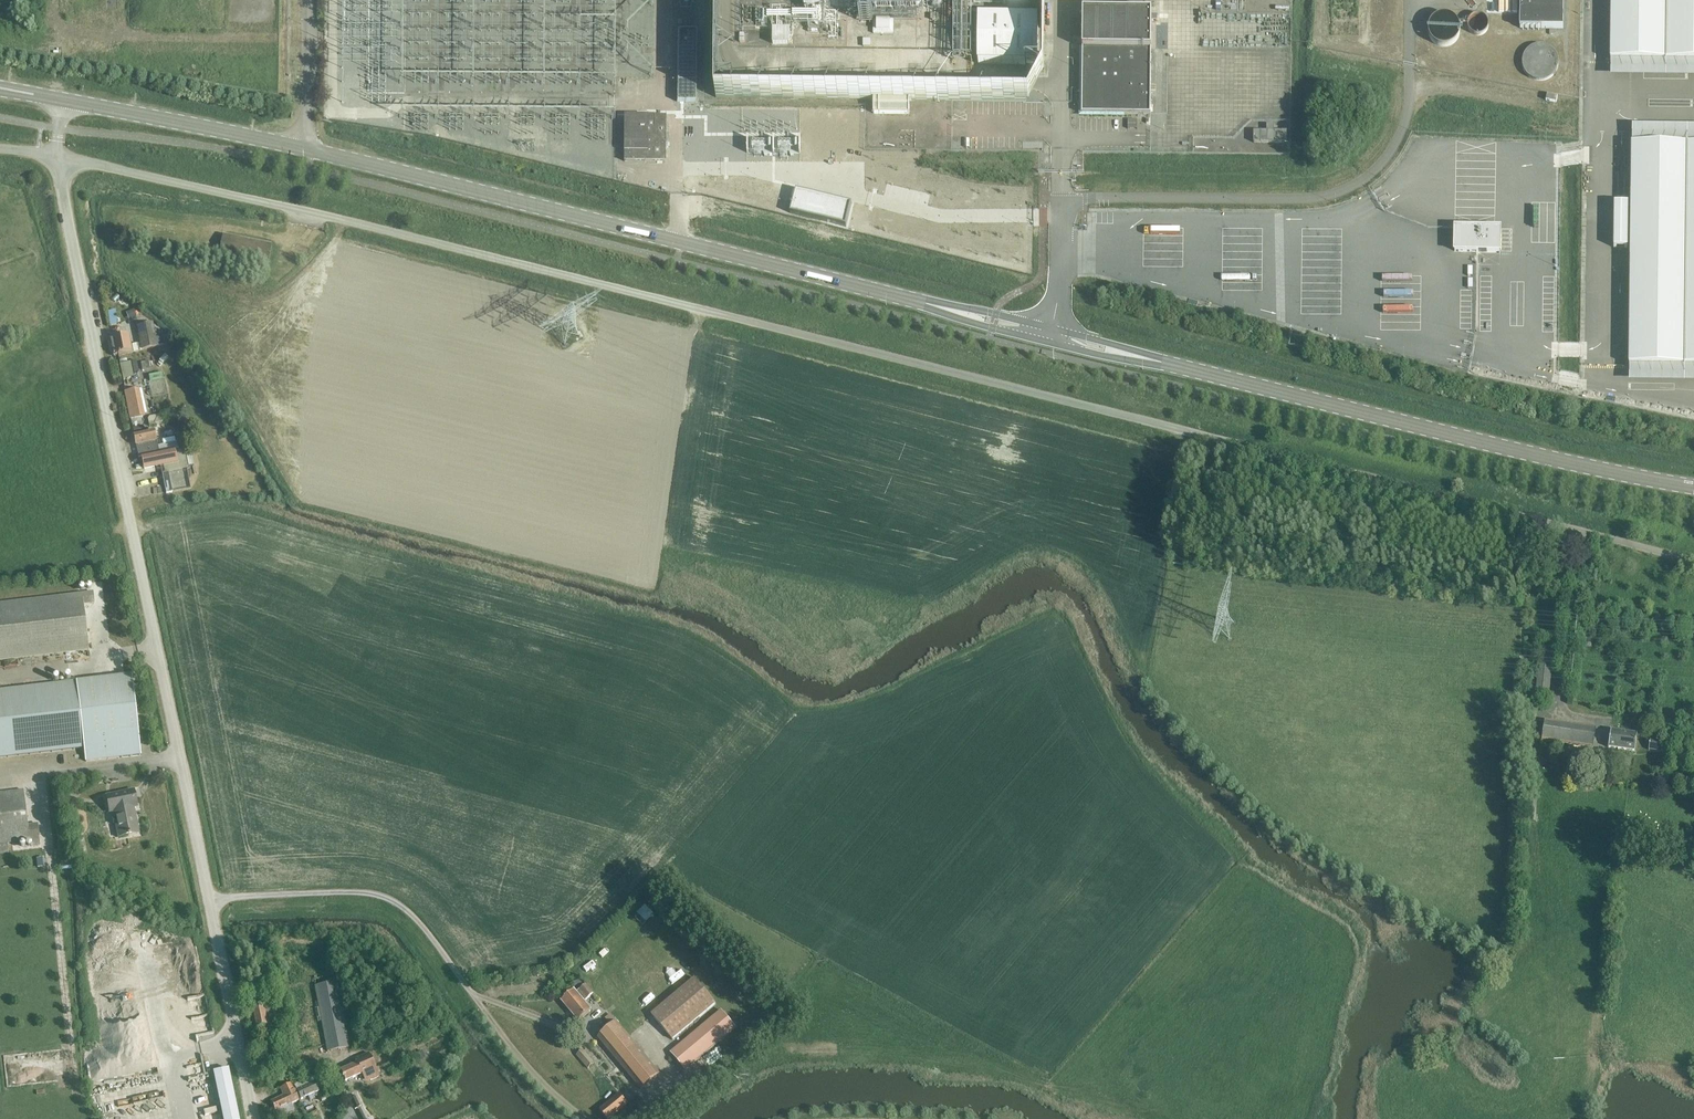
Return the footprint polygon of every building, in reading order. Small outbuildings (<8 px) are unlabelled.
[(999,1),(1001,5),(1004,7),(1009,10),(1013,12),(1017,12),(1021,12),(1025,11),(1028,9),(1033,6),(1036,3),(1038,0),(998,0),(999,1)] [(1560,0),(1516,0),(1515,26),(1560,26),(1560,0)] [(1609,65),(1693,65),(1693,0),(1610,0),(1609,65)] [(1085,113),(1153,113),(1154,47),(1157,47),(1157,9),(1089,9),(1088,47),(1085,47),(1085,113)] [(1166,13),(1165,45),(1190,45),(1191,13),(1166,13)] [(1043,16),(984,15),(983,62),(1042,63),(1043,16)] [(1471,20),(1471,22),(1470,24),(1470,25),(1470,27),(1470,29),(1471,31),(1472,32),(1474,33),(1476,34),(1478,35),(1479,35),(1481,35),(1483,34),(1484,33),(1486,32),(1487,31),(1487,29),(1488,27),(1488,25),(1488,24),(1487,22),(1486,21),(1485,19),(1484,18),(1482,17),(1481,17),(1479,16),(1477,17),(1476,17),(1474,18),(1473,19),(1471,20)] [(1455,36),(1456,32),(1456,30),(1455,27),(1453,23),(1449,20),(1446,19),(1444,18),(1442,18),(1438,19),(1434,22),(1432,24),(1431,26),(1430,29),(1429,32),(1430,34),(1430,37),(1431,38),(1433,41),(1435,43),(1437,44),(1440,45),(1442,45),(1445,45),(1448,44),(1451,43),(1452,41),(1454,40),(1455,36)] [(792,29),(775,28),(775,43),(791,44),(792,29)] [(697,30),(679,30),(678,101),(696,101),(697,30)] [(1556,67),(1556,64),(1556,61),(1555,58),(1554,55),(1552,53),(1550,51),(1547,49),(1544,48),(1540,47),(1537,47),(1534,48),(1531,49),(1528,51),(1526,53),(1524,57),(1523,60),(1523,64),(1523,67),(1524,70),(1525,73),(1527,75),(1530,78),(1533,79),(1537,80),(1539,81),(1542,80),(1546,79),(1549,78),(1551,76),(1553,73),(1555,70),(1556,67)] [(909,114),(910,104),(874,104),(874,114),(909,114)] [(624,161),(665,162),(665,117),(647,117),(647,116),(624,116),(624,151),(624,161)] [(1632,149),(1632,371),(1693,371),(1693,149),(1632,149)] [(796,191),(790,214),(815,220),(846,227),(852,204),(821,196),(796,191)] [(1451,251),(1499,252),(1500,226),(1452,226),(1451,251)] [(137,326),(142,350),(157,347),(152,323),(137,326)] [(110,339),(114,356),(132,353),(128,336),(110,339)] [(134,378),(130,363),(120,365),(123,380),(134,378)] [(131,420),(141,418),(143,417),(137,390),(125,393),(131,420)] [(158,415),(149,417),(148,420),(149,426),(154,425),(158,416),(158,415)] [(144,431),(141,418),(131,420),(133,433),(144,431)] [(154,430),(134,435),(139,458),(142,457),(144,469),(163,465),(165,473),(188,468),(188,467),(193,466),(190,452),(185,453),(184,450),(179,451),(177,442),(175,442),(174,438),(161,441),(162,445),(158,446),(154,430)] [(162,474),(166,495),(173,494),(169,473),(162,474)] [(89,650),(83,605),(94,604),(93,593),(82,594),(0,603),(0,661),(89,650)] [(1592,636),(1583,635),(1582,646),(1591,647),(1592,636)] [(1554,644),(1541,643),(1536,696),(1549,697),(1554,644)] [(0,692),(0,757),(84,747),(85,762),(141,755),(131,675),(77,682),(77,683),(0,692)] [(1542,741),(1592,749),(1595,729),(1545,721),(1542,741)] [(1608,748),(1634,752),(1637,735),(1610,731),(1608,748)] [(1651,740),(1651,750),(1661,750),(1661,740),(1651,740)] [(0,794),(0,844),(31,841),(31,847),(40,846),(40,839),(38,824),(28,826),(24,791),(0,794)] [(110,813),(114,812),(119,838),(139,834),(133,808),(137,807),(136,799),(124,802),(122,793),(106,797),(110,813)] [(83,836),(73,838),(76,851),(86,849),(83,836)] [(46,855),(39,856),(40,865),(48,864),(46,855)] [(648,921),(656,912),(647,903),(638,911),(648,921)] [(678,933),(669,941),(678,952),(687,944),(678,933)] [(616,958),(625,948),(616,940),(607,949),(616,958)] [(592,975),(602,968),(595,959),(585,966),(592,975)] [(682,980),(692,972),(685,963),(674,971),(682,980)] [(309,978),(308,973),(286,978),(287,983),(309,978)] [(651,1015),(672,1040),(716,1004),(694,979),(651,1015)] [(337,982),(314,987),(327,1052),(350,1048),(337,982)] [(584,1002),(593,995),(586,985),(577,993),(575,991),(561,1002),(578,1022),(591,1011),(584,1002)] [(649,1004),(658,996),(653,991),(645,1000),(649,1004)] [(250,1009),(254,1029),(260,1027),(262,1034),(278,1030),(276,1023),(282,1022),(277,1003),(270,1004),(271,1006),(264,1008),(263,1006),(250,1009)] [(670,1054),(685,1071),(736,1028),(721,1011),(670,1054)] [(598,1039),(641,1090),(660,1075),(617,1023),(598,1039)] [(107,1040),(117,1038),(115,1025),(105,1027),(107,1040)] [(422,1058),(428,1055),(424,1048),(418,1051),(422,1058)] [(577,1056),(588,1069),(594,1064),(583,1051),(577,1056)] [(357,1065),(340,1072),(345,1082),(367,1073),(370,1081),(379,1078),(369,1054),(355,1060),(357,1065)] [(228,1069),(213,1072),(222,1118),(239,1118),(228,1069)] [(317,1079),(323,1094),(331,1090),(325,1076),(317,1079)] [(294,1086),(301,1100),(318,1092),(312,1078),(294,1086)] [(291,1084),(280,1089),(284,1096),(271,1102),(275,1112),(278,1118),(294,1111),(291,1104),(299,1101),(291,1084)] [(607,1118),(611,1118),(628,1105),(619,1094),(600,1110),(607,1118)]
